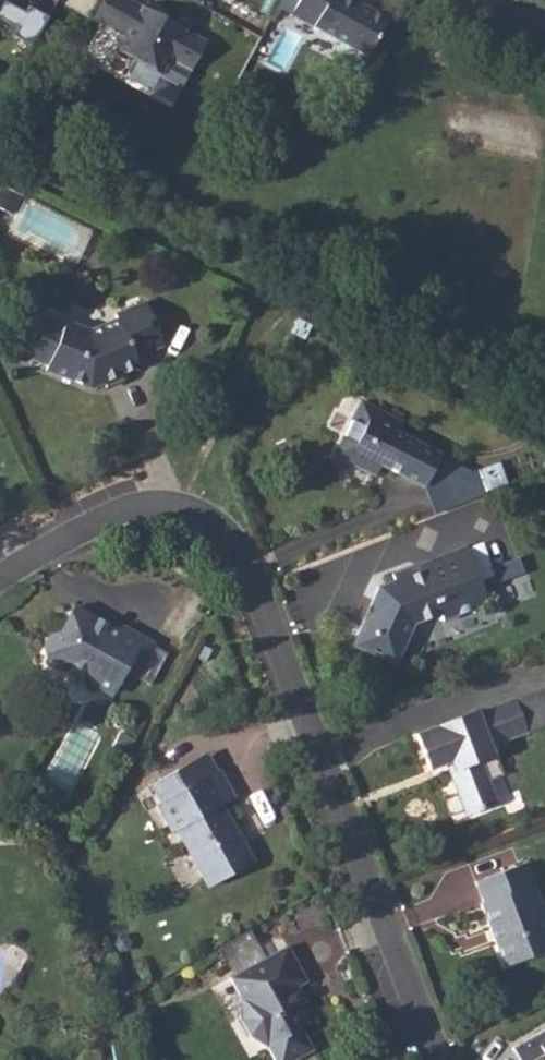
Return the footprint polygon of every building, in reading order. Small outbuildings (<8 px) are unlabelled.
[(2,19),(12,0),(0,0),(0,23),(2,19)] [(106,26),(126,37),(118,52),(132,60),(129,67),(130,71),(139,76),(143,74),(147,69),(161,75),(169,61),(191,72),(207,41),(128,0),(120,0),(106,26)] [(350,0),(300,0),(291,17),(369,58),(389,21),(370,11),(350,0)] [(92,388),(107,381),(122,374),(139,367),(135,358),(164,344),(146,305),(116,318),(119,324),(94,335),(69,325),(67,329),(44,319),(29,357),(52,366),(50,370),(92,388)] [(350,419),(333,452),(335,454),(367,471),(371,473),(375,464),(419,487),(436,455),(395,433),(400,422),(365,403),(355,421),(350,419)] [(461,596),(444,552),(389,573),(392,580),(375,586),(356,632),(358,633),(352,646),(390,663),(395,650),(398,650),(409,626),(421,621),(423,626),(467,610),(461,596)] [(58,638),(51,649),(54,660),(64,666),(74,663),(88,670),(90,679),(110,690),(122,667),(134,673),(152,640),(124,625),(120,632),(79,611),(65,636),(58,638)] [(469,713),(409,737),(423,771),(440,764),(443,763),(447,771),(442,772),(460,817),(490,804),(474,762),(486,757),(483,747),(520,733),(507,701),(470,715),(469,713)] [(186,786),(176,767),(151,781),(160,799),(156,801),(171,828),(176,826),(208,883),(255,857),(223,800),(237,792),(222,766),(218,767),(186,786)] [(477,882),(486,904),(483,905),(507,969),(544,955),(544,927),(530,887),(536,885),(528,864),(477,882)] [(299,986),(308,981),(287,944),(230,976),(242,997),(242,1016),(254,1036),(268,1045),(277,1059),(295,1059),(315,1048),(303,1027),(312,1022),(301,1002),(298,1004),(290,991),(299,986)] [(511,1048),(517,1059),(536,1059),(544,1056),(544,1057),(544,1029),(511,1048)]
